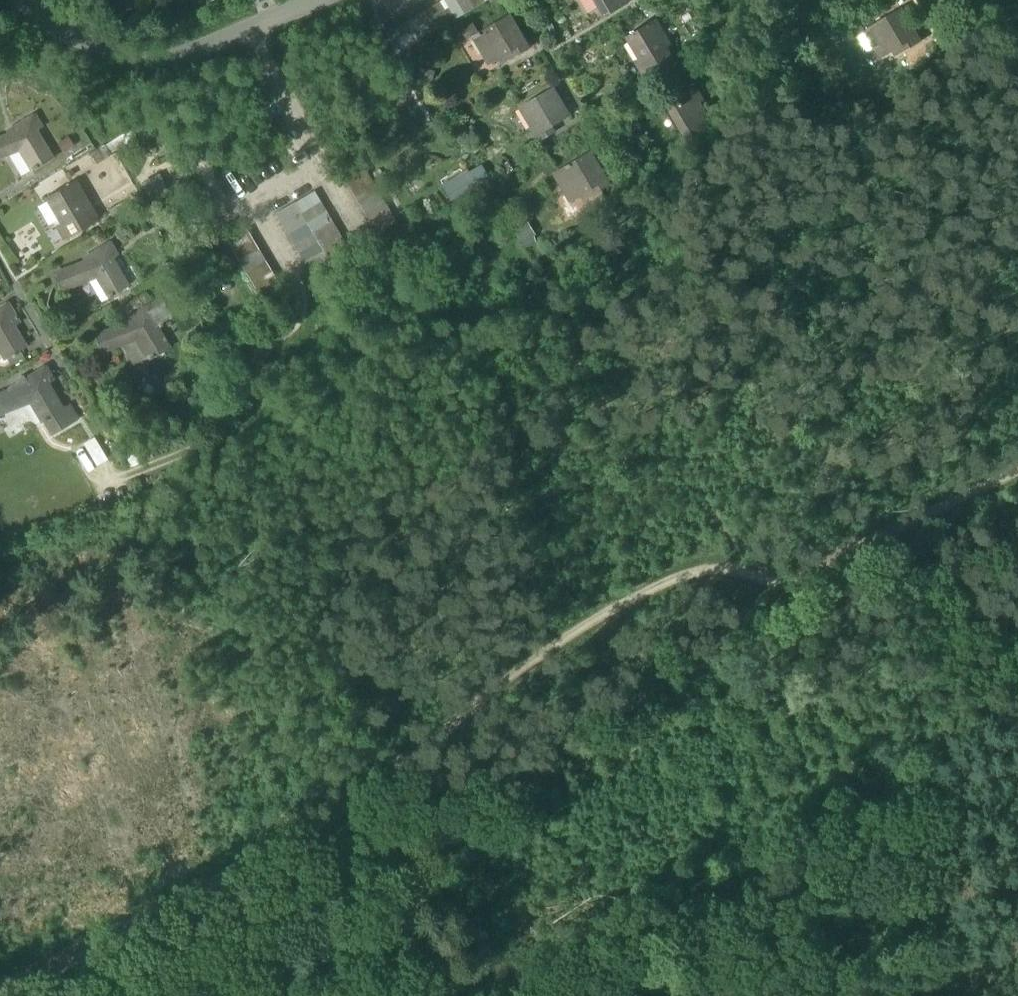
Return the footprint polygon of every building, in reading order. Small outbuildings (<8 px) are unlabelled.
[(434,5),(424,11),(415,17),(405,22),(395,28),(385,34),(396,54),(406,48),(416,42),(426,36),(436,30),(446,24),(455,19),(465,13),(475,7),(485,1),(484,0),(443,0),(434,5)] [(606,16),(629,2),(628,0),(597,0),(606,16)] [(865,30),(867,33),(858,38),(867,53),(876,48),(882,58),(894,51),(897,56),(920,43),(900,9),(865,30)] [(474,35),(491,64),(503,57),(505,62),(528,48),(509,14),(474,35)] [(629,36),(651,74),(673,61),(662,42),(667,39),(656,20),(629,36)] [(665,99),(688,139),(711,126),(695,99),(701,96),(692,83),(665,99)] [(521,106),(541,139),(554,131),(551,127),(569,116),(552,88),(521,106)] [(32,171),(53,158),(36,130),(42,126),(36,116),(14,128),(16,132),(11,135),(0,139),(0,156),(7,154),(20,149),(32,171)] [(21,177),(32,171),(20,149),(7,154),(21,177)] [(555,173),(572,200),(583,193),(586,198),(609,185),(590,152),(555,173)] [(484,162),(440,180),(449,200),(492,182),(484,162)] [(396,223),(390,213),(384,203),(378,193),(372,184),(367,174),(366,172),(361,164),(342,175),(347,185),(353,195),(359,205),(365,215),(371,225),(376,234),(396,223)] [(59,219),(69,237),(97,220),(74,182),(46,198),(48,201),(38,207),(48,225),(59,219)] [(314,192),(295,203),(276,215),(281,224),(287,234),(293,244),(299,254),(305,264),(310,274),(330,262),(349,251),(343,241),(337,231),(332,221),(326,211),(320,202),(314,192)] [(283,291),(276,280),(271,270),(265,260),(258,250),(252,240),(246,230),(226,241),(232,252),(238,262),(245,272),(251,282),(256,292),(263,303),(283,291)] [(95,277),(108,298),(129,286),(112,257),(117,254),(111,243),(90,256),(92,259),(87,262),(55,274),(60,289),(87,280),(95,277)] [(101,302),(108,298),(95,277),(87,280),(101,302)] [(5,359),(25,347),(12,326),(18,323),(8,304),(0,308),(0,351),(5,359)] [(136,339),(149,360),(170,348),(153,319),(159,316),(152,305),(131,318),(133,321),(128,324),(96,336),(102,351),(136,339)] [(54,433),(76,420),(68,406),(62,409),(46,382),(52,379),(46,368),(26,380),(25,378),(7,388),(9,392),(0,395),(0,413),(30,401),(43,423),(47,421),(54,433)]
